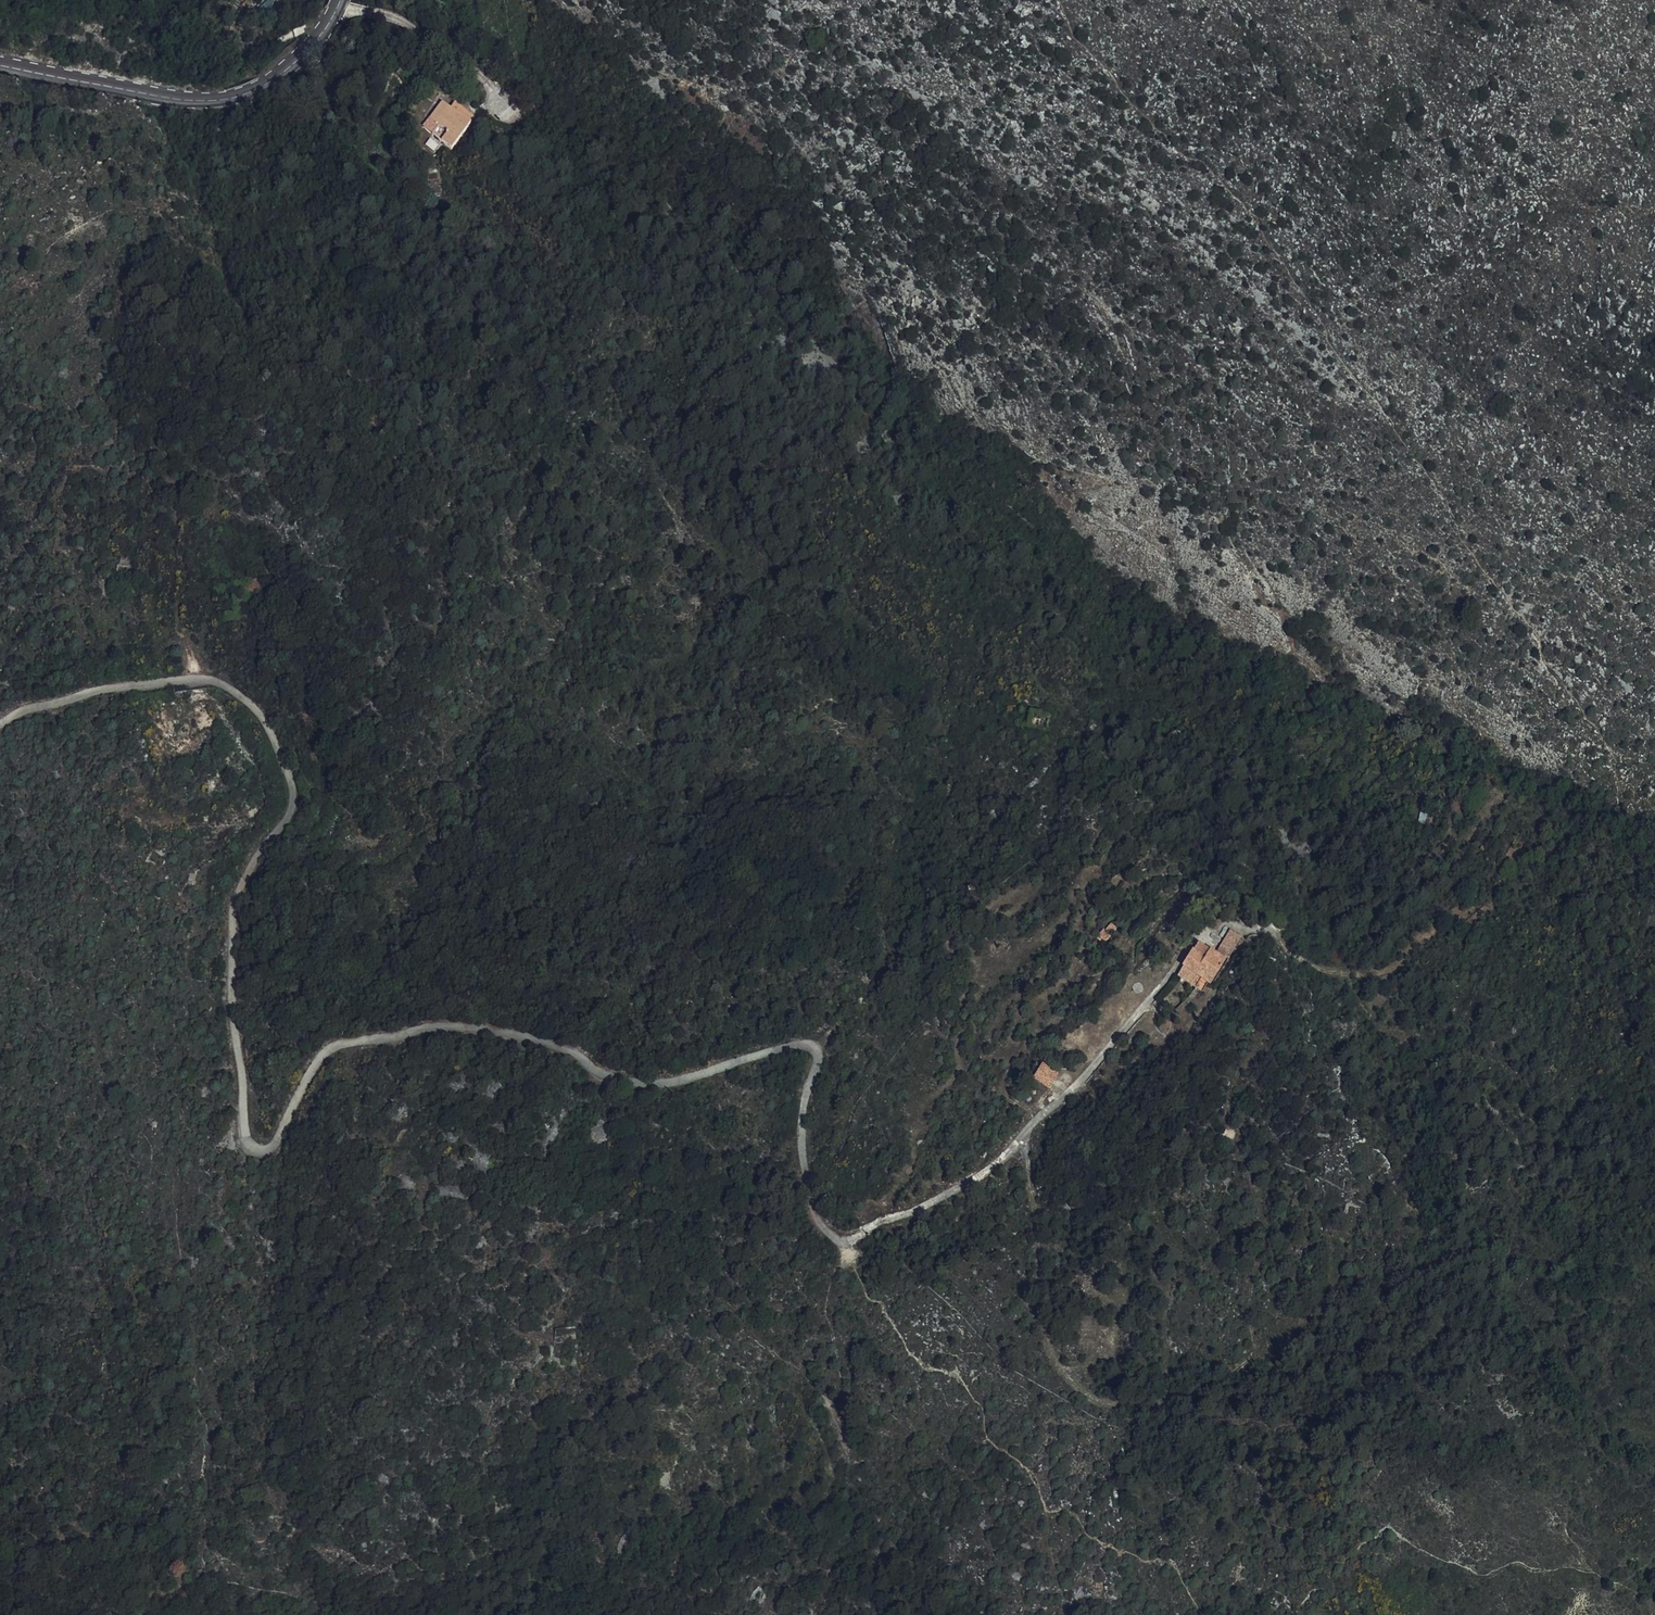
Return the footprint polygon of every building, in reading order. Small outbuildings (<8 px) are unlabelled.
[(453,150),(470,124),(449,110),(440,104),(429,120),(437,126),(431,135),(453,150)] [(453,104),(449,110),(470,124),(474,117),(453,104)] [(422,129),(431,135),(437,126),(429,120),(422,129)] [(1419,813),(1431,813),(1431,801),(1419,802),(1419,813)] [(1245,930),(1237,939),(1247,949),(1256,939),(1245,930)] [(1238,959),(1247,949),(1237,939),(1227,950),(1238,959)] [(1209,977),(1205,974),(1202,978),(1210,984),(1230,960),(1207,940),(1198,950),(1218,966),(1209,977)] [(1209,977),(1218,966),(1198,950),(1189,960),(1205,974),(1209,977)] [(1197,983),(1202,978),(1205,974),(1189,960),(1181,970),(1197,983)] [(1037,1055),(1030,1068),(1045,1076),(1053,1064),(1037,1055)]
